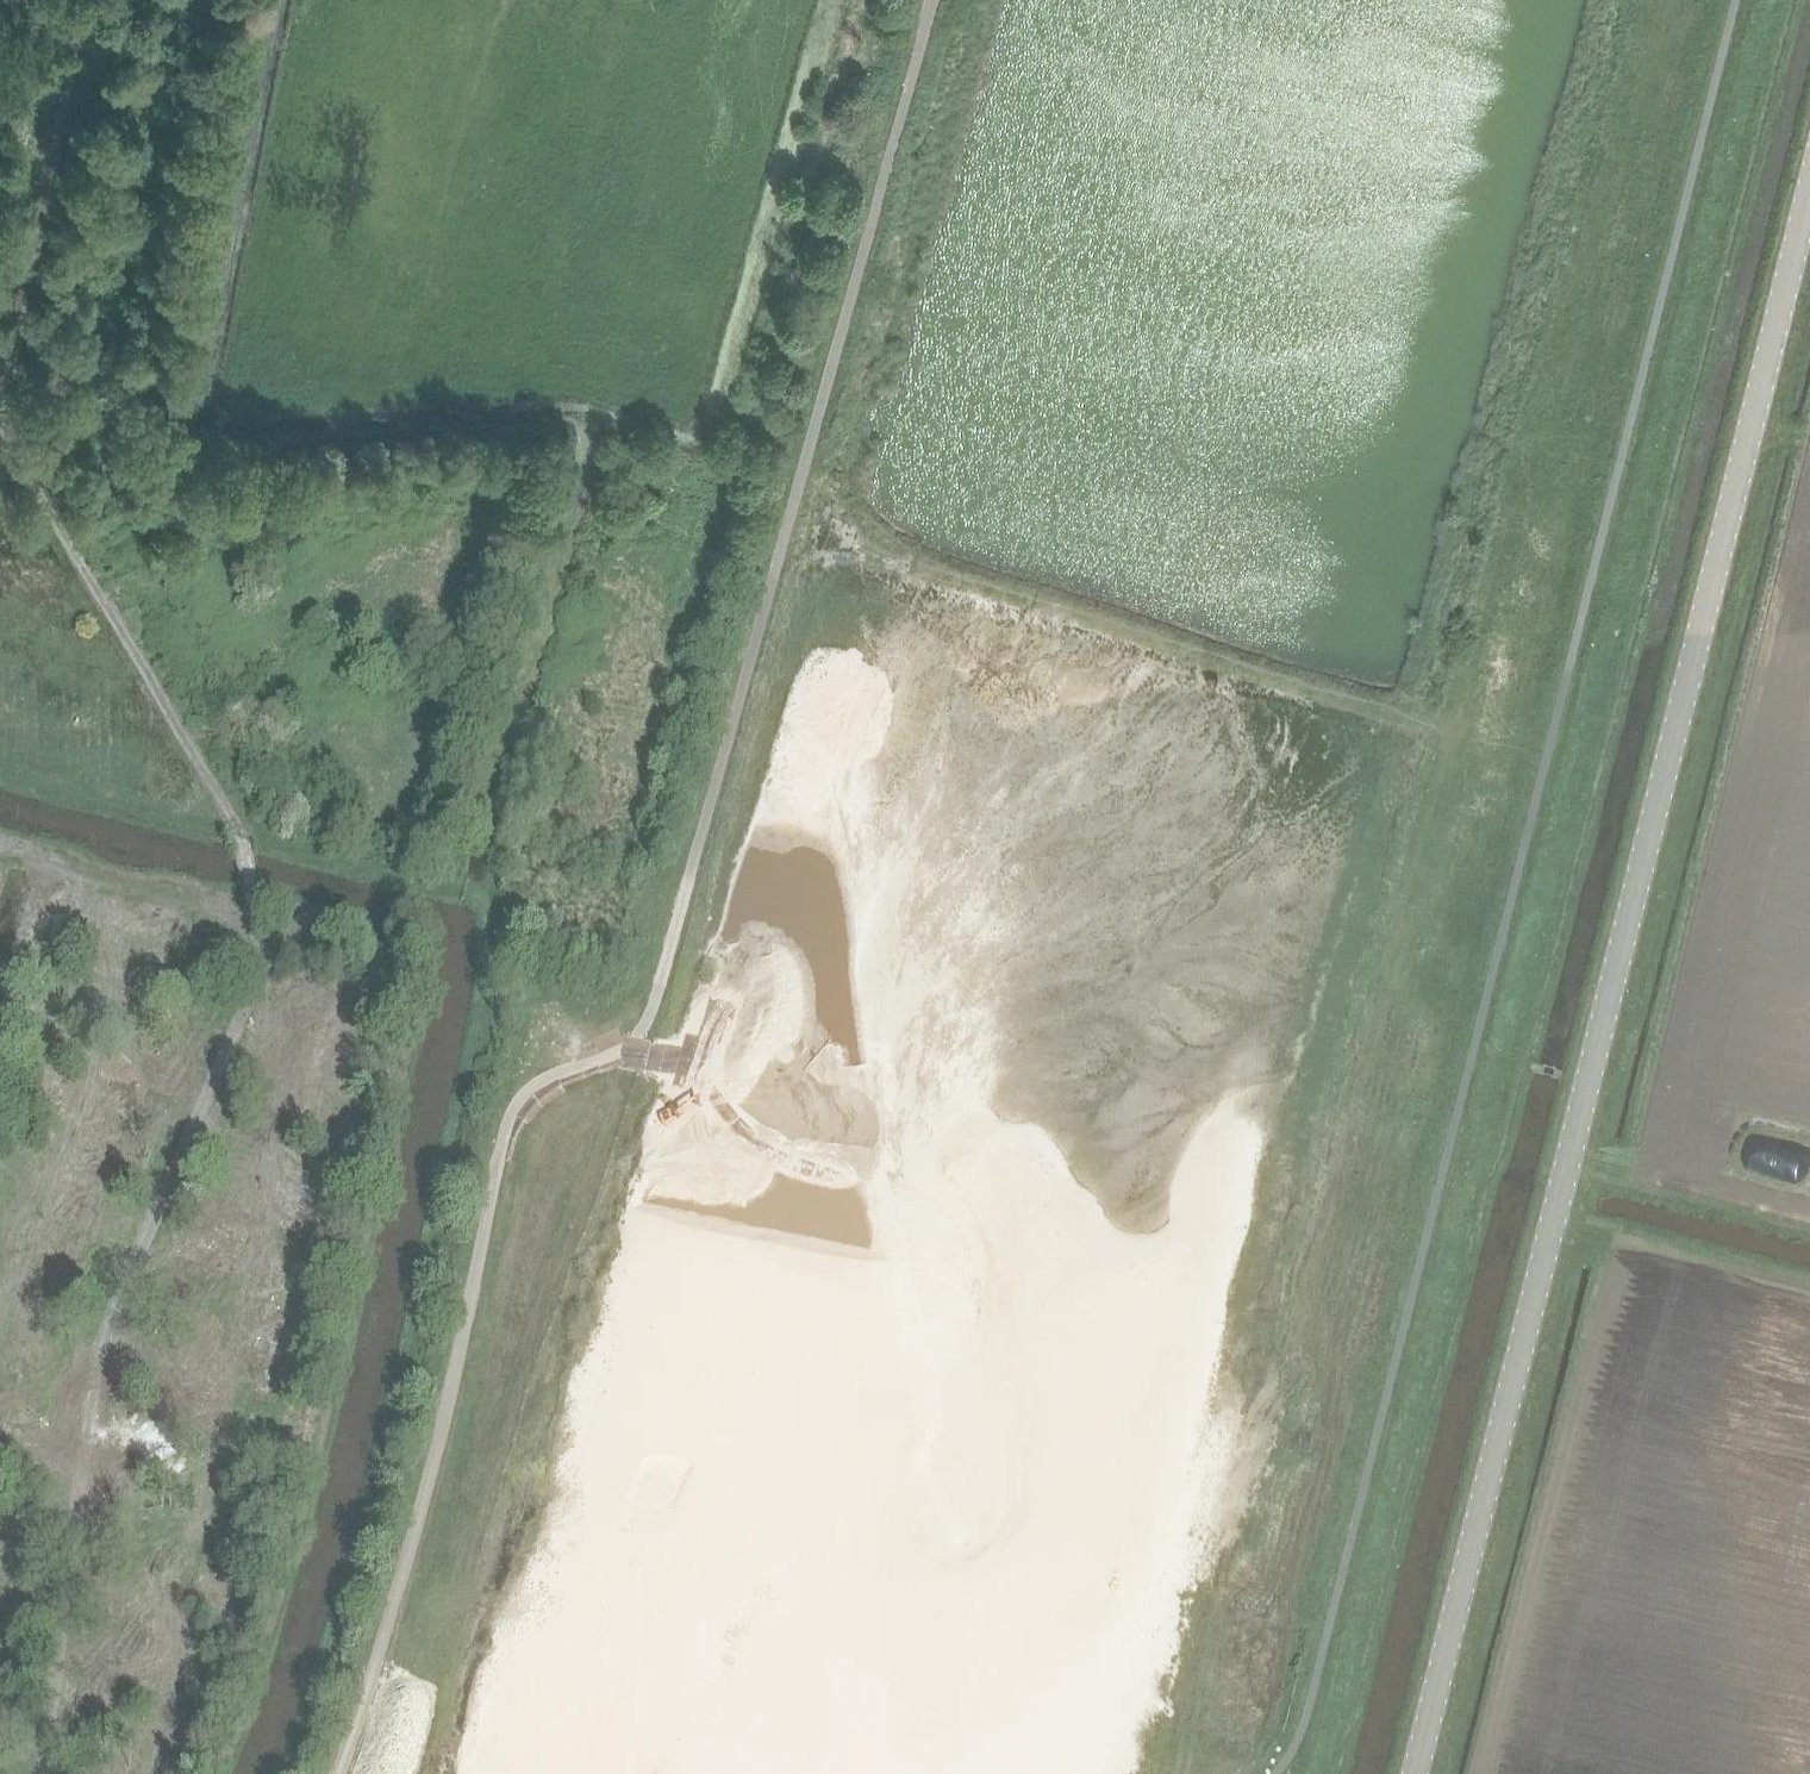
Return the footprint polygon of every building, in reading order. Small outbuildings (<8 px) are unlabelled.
[(1793,1134),(1769,1136),(1770,1164),(1809,1163),(1809,1149),(1793,1150),(1793,1134)]
